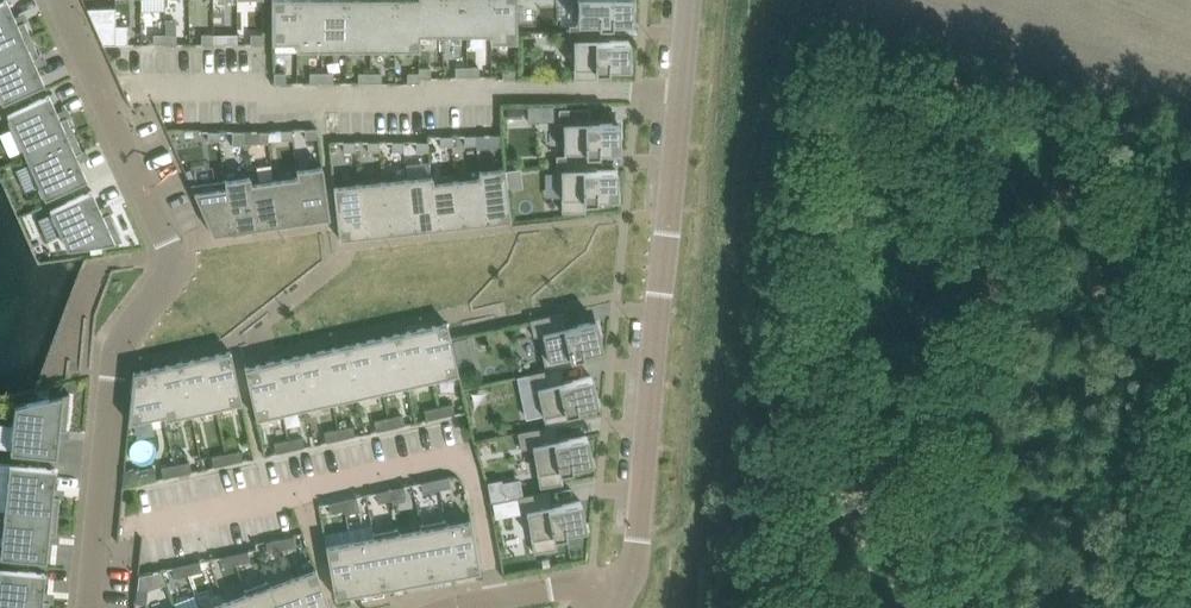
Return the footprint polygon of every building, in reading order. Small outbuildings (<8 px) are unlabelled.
[(0,1),(0,52),(32,38),(25,21),(25,20),(18,23),(15,15),(8,0),(3,0),(0,1)] [(273,42),(297,42),(298,42),(298,0),(273,0),(273,42)] [(297,42),(297,49),(322,49),(322,0),(298,0),(298,42),(297,42)] [(322,49),(346,49),(346,0),(322,0),(322,49)] [(346,49),(370,49),(370,0),(346,0),(346,49)] [(370,49),(395,49),(395,0),(370,0),(370,49)] [(395,49),(420,49),(420,34),(419,34),(419,0),(395,0),(395,49)] [(419,34),(420,34),(443,34),(443,0),(419,0),(419,34)] [(443,34),(468,34),(468,0),(443,0),(443,34)] [(468,34),(491,34),(492,34),(492,0),(468,0),(468,34)] [(491,34),(491,41),(517,41),(517,0),(492,0),(492,34),(491,34)] [(578,24),(601,24),(601,26),(612,26),(612,22),(633,22),(633,0),(578,0),(578,24)] [(117,25),(116,17),(92,18),(104,44),(117,44),(117,43),(117,33),(117,25)] [(578,24),(570,24),(569,41),(574,41),(574,78),(597,78),(597,71),(608,71),(608,68),(629,67),(629,40),(601,40),(601,26),(601,24),(578,24)] [(128,34),(117,33),(117,43),(128,43),(128,34)] [(154,33),(154,42),(165,43),(165,33),(154,33)] [(177,34),(165,33),(165,43),(177,43),(177,34)] [(202,33),(202,43),(214,43),(214,33),(202,33)] [(226,33),(214,33),(214,43),(226,43),(226,33)] [(263,33),(251,34),(251,43),(263,43),(263,33)] [(0,52),(0,96),(3,101),(45,83),(37,66),(34,58),(40,55),(40,54),(32,38),(0,52)] [(467,66),(456,66),(456,76),(468,76),(467,66)] [(479,66),(467,66),(468,76),(480,76),(479,66)] [(431,67),(420,67),(420,72),(420,76),(431,76),(431,67)] [(515,68),(503,68),(503,77),(515,77),(515,68)] [(286,72),(274,72),(275,81),(286,81),(286,72)] [(322,72),(310,72),(310,81),(322,81),(322,72)] [(333,72),(322,72),(322,81),(333,81),(333,72)] [(408,72),(408,82),(420,81),(420,76),(420,72),(408,72)] [(370,73),(359,73),(359,82),(370,82),(370,73)] [(382,73),(370,73),(370,82),(382,82),(382,73)] [(50,94),(8,113),(14,127),(23,148),(26,155),(75,133),(68,117),(67,116),(61,119),(57,111),(50,94)] [(528,105),(528,120),(553,119),(553,105),(528,105)] [(522,107),(508,107),(508,116),(522,116),(522,107)] [(590,107),(559,108),(559,125),(564,125),(565,154),(587,154),(599,154),(599,151),(620,150),(619,122),(590,123),(590,107)] [(317,128),(305,128),(305,137),(317,137),(317,128)] [(293,129),(281,130),(282,139),(293,139),(293,129)] [(208,131),(208,140),(220,140),(220,131),(208,131)] [(244,131),(233,131),(233,144),(244,144),(244,142),(245,142),(244,139),(244,131)] [(269,131),(244,131),(244,139),(245,142),(269,142),(269,131)] [(75,133),(26,155),(30,162),(39,184),(45,197),(87,178),(80,161),(76,153),(83,151),(82,150),(75,133)] [(186,133),(174,136),(176,146),(188,143),(186,133)] [(502,134),(477,135),(477,144),(477,147),(502,145),(502,134)] [(477,135),(465,135),(465,144),(477,144),(477,135)] [(452,136),(441,136),(441,145),(453,145),(452,136)] [(344,141),(344,150),(356,151),(356,141),(344,141)] [(380,141),(368,141),(368,150),(380,150),(380,141)] [(404,141),(393,141),(393,150),(404,150),(404,141)] [(429,141),(417,141),(417,150),(429,150),(429,141)] [(565,154),(556,155),(557,171),(562,171),(562,211),(585,211),(585,201),(597,200),(596,197),(617,197),(617,169),(588,170),(587,154),(565,154)] [(323,166),(297,169),(298,176),(299,176),(305,220),(330,217),(323,166)] [(505,167),(479,170),(480,177),(481,177),(486,222),(511,219),(505,167)] [(433,175),(408,178),(413,230),(437,227),(432,182),(433,182),(433,175)] [(250,176),(226,179),(233,231),(257,227),(251,183),(250,176)] [(298,176),(275,179),(281,224),(305,220),(299,176),(298,176)] [(480,177),(457,180),(461,224),(486,222),(481,177),(480,177)] [(408,178),(383,181),(389,232),(413,230),(408,178)] [(226,179),(191,184),(213,234),(233,231),(226,179)] [(251,183),(257,227),(281,224),(275,179),(251,183)] [(433,182),(432,182),(437,227),(461,224),(457,180),(433,182)] [(383,181),(359,183),(365,235),(389,232),(383,181)] [(359,183),(334,186),(340,238),(365,235),(359,183)] [(92,189),(50,208),(52,212),(61,233),(67,247),(102,242),(102,243),(123,240),(110,212),(110,211),(103,214),(100,206),(92,189)] [(90,244),(91,253),(103,251),(102,243),(102,242),(90,244)] [(565,311),(530,319),(534,335),(539,334),(546,369),(560,366),(560,367),(574,364),(572,358),(583,355),(583,352),(603,347),(597,320),(568,327),(565,311)] [(447,322),(422,328),(433,378),(459,373),(447,322)] [(422,328),(397,334),(408,384),(433,378),(422,328)] [(397,334),(372,339),(383,390),(408,384),(397,334)] [(467,336),(451,339),(455,356),(471,352),(467,336)] [(372,339),(347,345),(358,395),(383,390),(372,339)] [(347,345),(322,350),(333,401),(358,395),(347,345)] [(322,350),(296,356),(308,406),(333,401),(322,350)] [(231,351),(205,356),(216,407),(242,401),(235,369),(231,351)] [(205,356),(180,362),(191,412),(216,407),(205,356)] [(296,356),(271,361),(282,412),(308,406),(296,356)] [(271,361),(246,367),(257,417),(282,412),(271,361)] [(180,362),(154,368),(164,414),(165,418),(191,412),(180,362)] [(546,369),(530,373),(534,389),(538,388),(547,427),(556,424),(569,421),(567,413),(578,410),(577,407),(598,402),(592,376),(564,382),(560,367),(560,366),(546,369)] [(133,388),(129,421),(130,421),(164,414),(154,368),(134,372),(133,388)] [(15,405),(10,451),(57,456),(60,429),(67,430),(70,392),(50,397),(15,405)] [(453,403),(439,406),(441,416),(455,413),(453,403)] [(439,406),(425,409),(427,419),(441,416),(439,406)] [(403,414),(389,417),(391,427),(405,424),(403,414)] [(389,417),(375,420),(377,430),(391,427),(389,417)] [(547,427),(519,433),(523,449),(534,447),(544,488),(566,482),(564,471),(574,468),(574,465),(594,460),(588,434),(559,440),(556,424),(547,427)] [(353,425),(339,428),(341,438),(355,435),(353,425)] [(339,428),(325,431),(327,441),(341,438),(339,428)] [(303,436),(288,439),(291,449),(305,446),(303,436)] [(288,439),(274,443),(276,452),(291,449),(288,439)] [(241,450),(227,453),(229,463),(243,459),(241,450)] [(227,453),(212,456),(215,466),(229,463),(227,453)] [(190,461),(176,464),(178,474),(192,471),(190,461)] [(5,510),(58,515),(60,496),(53,495),(56,468),(10,464),(0,463),(0,509),(5,510)] [(176,464),(161,467),(164,477),(178,474),(176,464)] [(124,470),(123,482),(124,487),(140,483),(137,467),(126,470),(124,470)] [(453,476),(437,479),(439,489),(455,485),(453,476)] [(521,478),(504,481),(506,496),(524,493),(521,478)] [(437,479),(421,482),(423,492),(439,489),(437,479)] [(405,486),(390,489),(393,498),(407,495),(405,486)] [(390,489),(376,492),(378,501),(393,498),(390,489)] [(550,492),(520,497),(522,511),(523,512),(527,511),(535,552),(557,548),(555,536),(566,534),(566,531),(586,527),(581,500),(553,505),(550,492)] [(357,496),(343,499),(345,509),(346,514),(360,510),(359,506),(357,496)] [(343,499),(329,502),(331,512),(345,509),(343,499)] [(5,510),(1,556),(47,560),(49,533),(56,534),(58,515),(5,510)] [(471,519),(445,524),(454,575),(480,570),(471,519)] [(444,520),(420,524),(421,528),(430,579),(454,575),(445,524),(444,520)] [(421,528),(397,532),(407,584),(430,579),(421,528)] [(397,529),(373,533),(374,537),(383,588),(407,584),(397,532),(397,529)] [(294,535),(280,538),(282,548),(297,545),(294,535)] [(374,537),(350,541),(359,592),(383,588),(374,537)] [(280,538),(266,541),(268,551),(282,548),(280,538)] [(350,541),(326,545),(336,596),(359,592),(350,541)] [(248,550),(234,553),(237,563),(251,560),(248,550)] [(234,553),(220,556),(222,566),(237,563),(234,553)] [(200,561),(186,564),(189,574),(202,571),(200,561)] [(186,564),(172,567),(175,577),(189,574),(186,564)] [(50,600),(43,599),(45,572),(0,568),(0,607),(49,607),(50,600)] [(293,576),(305,607),(331,607),(327,599),(316,568),(293,576)] [(139,575),(138,588),(148,588),(150,587),(152,587),(147,573),(139,575)] [(271,584),(279,607),(305,607),(293,576),(271,584)] [(246,589),(248,593),(253,607),(279,607),(271,584),(269,581),(246,589)] [(138,588),(137,595),(147,596),(148,588),(138,588)] [(225,601),(228,607),(253,607),(248,593),(225,601)] [(137,595),(136,602),(146,603),(147,596),(137,595)]
